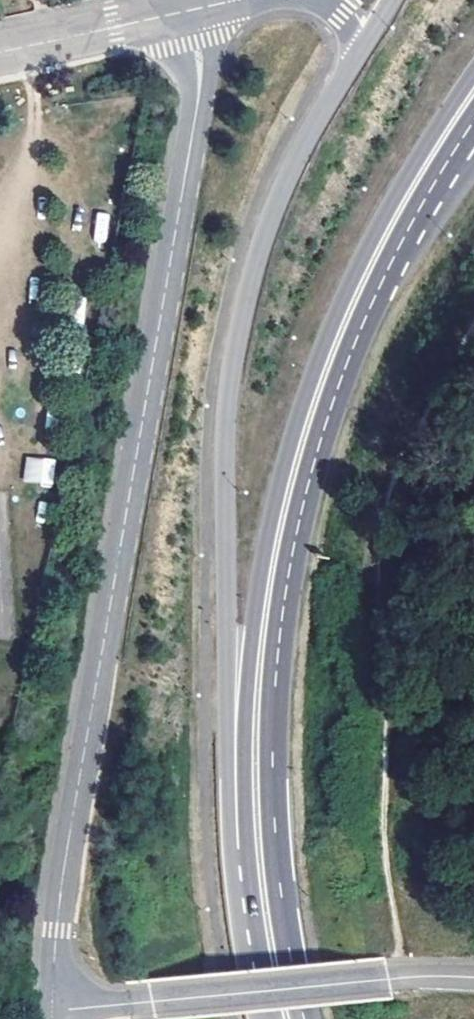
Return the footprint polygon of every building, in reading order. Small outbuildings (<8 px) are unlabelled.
[(25,455),(22,483),(52,486),(55,459),(25,455)]
